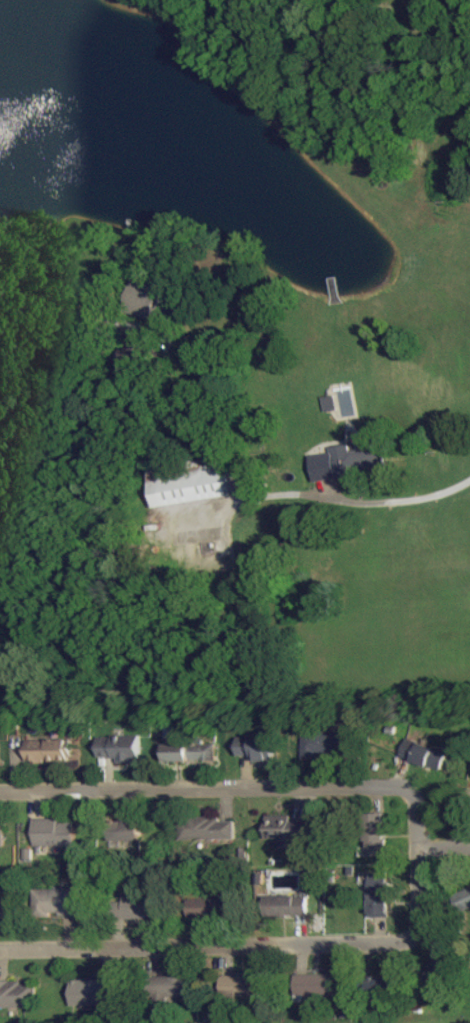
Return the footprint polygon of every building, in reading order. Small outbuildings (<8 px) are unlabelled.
[(156,318),(165,288),(139,279),(129,309),(156,318)] [(323,397),(326,412),(338,410),(335,395),(323,397)] [(315,480),(385,471),(383,447),(351,451),(350,445),(330,447),(330,453),(312,455),(315,480)] [(157,508),(231,495),(226,468),(219,469),(217,457),(193,460),(194,465),(151,472),(157,508)] [(304,758),(347,758),(346,732),(304,733),(304,758)] [(274,761),(274,735),(237,736),(238,756),(254,755),(254,762),(274,761)] [(118,763),(141,762),(140,736),(100,737),(101,757),(118,757),(118,763)] [(71,739),(27,738),(26,762),(75,762),(75,748),(71,748),(71,739)] [(444,751),(406,740),(401,759),(438,770),(444,751)] [(217,762),(217,744),(163,743),(163,761),(217,762)] [(387,812),(366,812),(367,856),(387,855),(387,812)] [(267,838),(308,838),(308,821),(294,821),(294,815),(266,815),(267,838)] [(34,846),(77,845),(76,823),(60,823),(60,818),(33,819),(34,846)] [(236,838),(236,818),(187,819),(187,840),(236,838)] [(111,846),(138,845),(137,821),(110,822),(111,846)] [(388,872),(369,872),(370,917),(389,916),(388,872)] [(79,914),(78,888),(34,889),(35,917),(52,916),(52,914),(79,914)] [(469,908),(469,888),(458,893),(465,910),(469,908)] [(124,893),(124,901),(113,901),(113,918),(154,919),(154,894),(124,893)] [(308,894),(265,895),(265,915),(308,914),(308,894)] [(228,899),(187,898),(187,916),(227,917),(228,899)] [(261,994),(260,973),(221,974),(222,995),(261,994)] [(294,974),(295,995),(335,994),(335,973),(294,974)] [(187,975),(152,976),(152,998),(188,997),(187,975)] [(392,977),(360,978),(360,995),(369,995),(369,1002),(393,1001),(392,977)] [(71,980),(72,1006),(112,1004),(111,978),(71,980)] [(0,980),(0,1007),(27,1007),(28,980),(0,980)]
